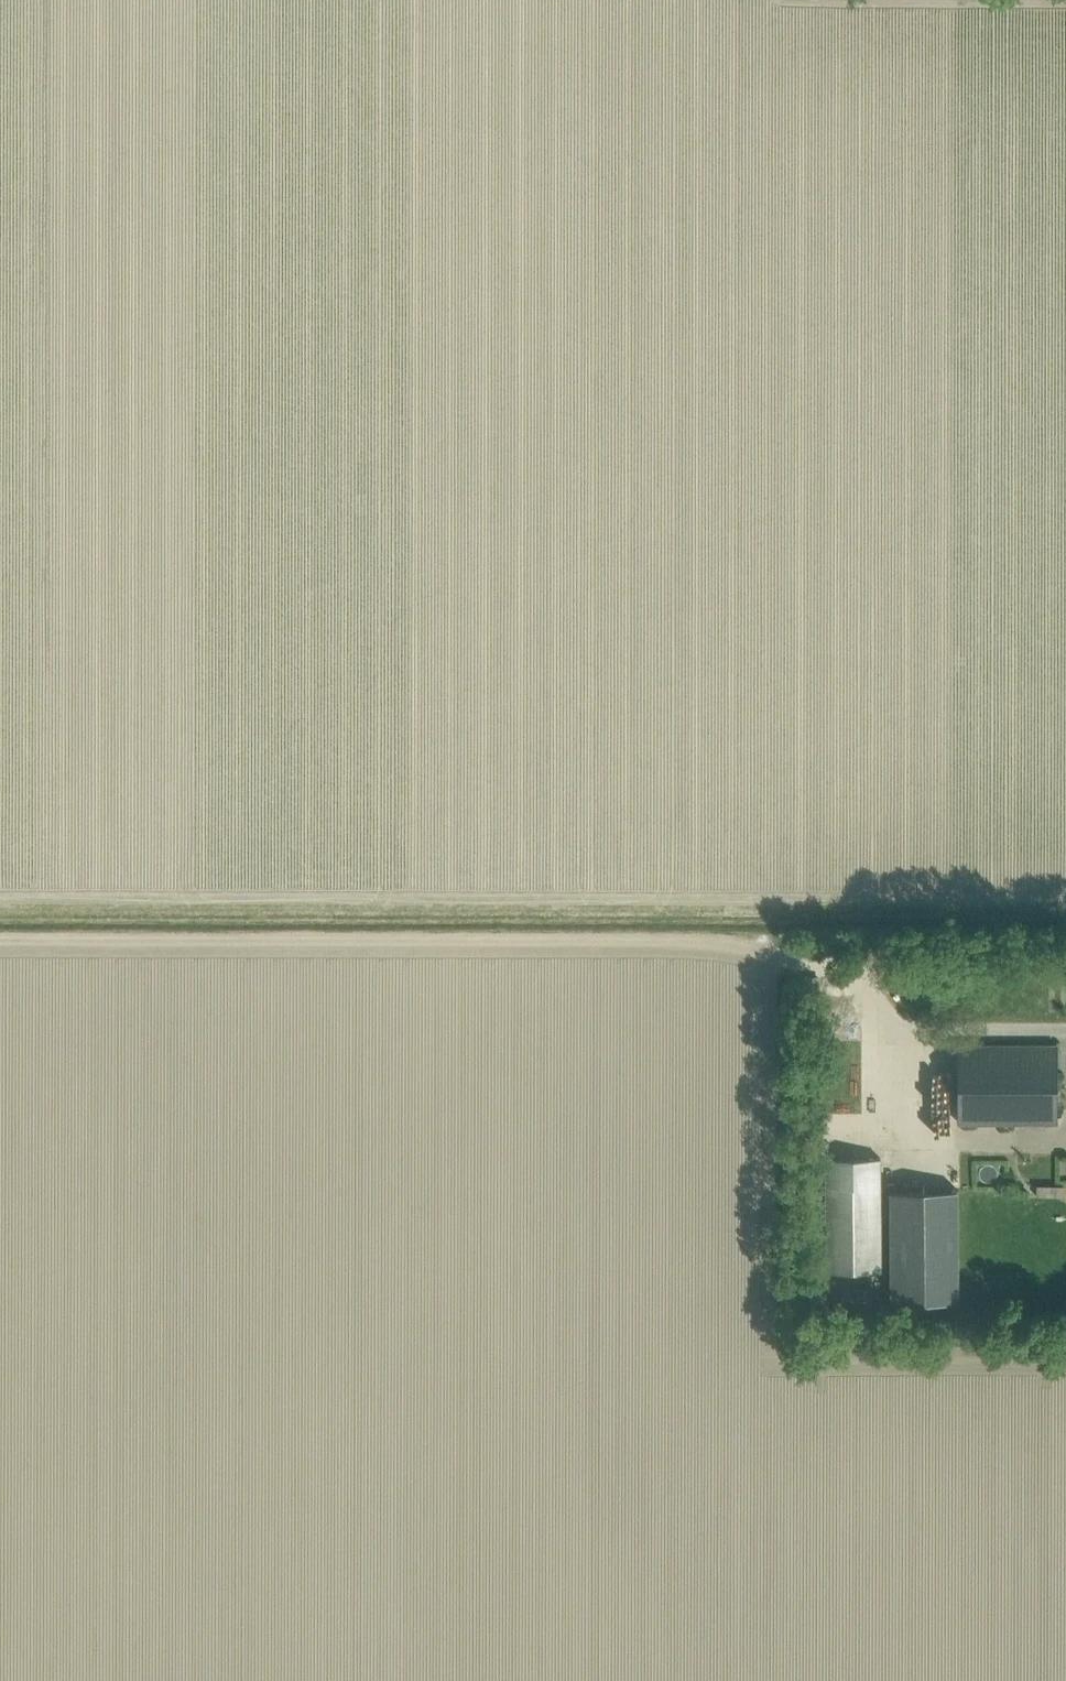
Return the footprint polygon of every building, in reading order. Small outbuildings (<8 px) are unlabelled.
[(960,1123),(1056,1122),(1056,1044),(959,1045),(960,1123)] [(825,1272),(881,1271),(881,1158),(825,1158),(825,1272)] [(1065,1172),(1065,1160),(1057,1160),(1057,1172),(1065,1172)] [(892,1191),(894,1301),(960,1300),(959,1190),(892,1191)]
